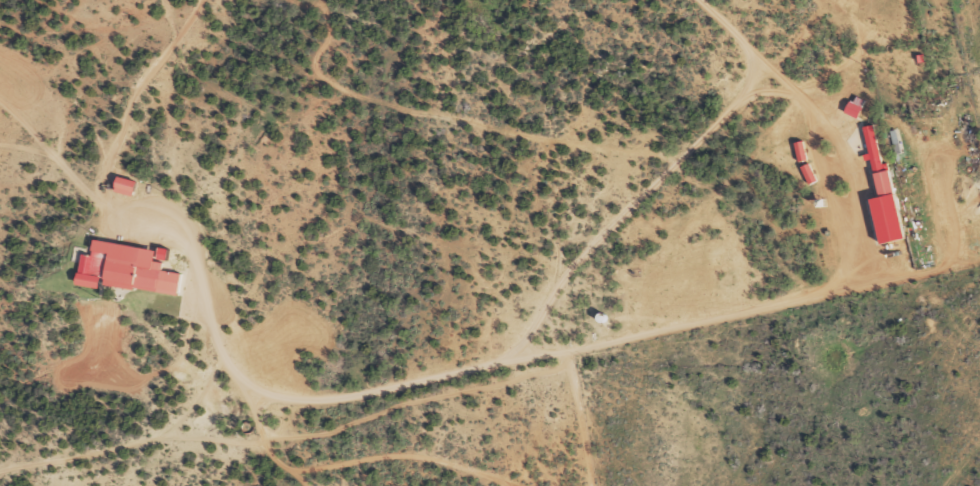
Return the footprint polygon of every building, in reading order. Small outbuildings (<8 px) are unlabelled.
[(844,111),(856,116),(864,98),(852,93),(844,111)] [(902,237),(886,161),(881,162),(872,123),(862,125),(868,155),(869,155),(877,195),(868,197),(877,241),(902,237)] [(792,141),(797,160),(806,158),(801,139),(792,141)] [(799,165),(807,182),(816,179),(808,161),(799,165)] [(131,194),(134,178),(115,175),(112,190),(131,194)] [(177,292),(179,272),(160,269),(161,261),(153,259),(154,247),(92,238),(90,253),(80,252),(76,282),(100,285),(100,282),(177,292)]
